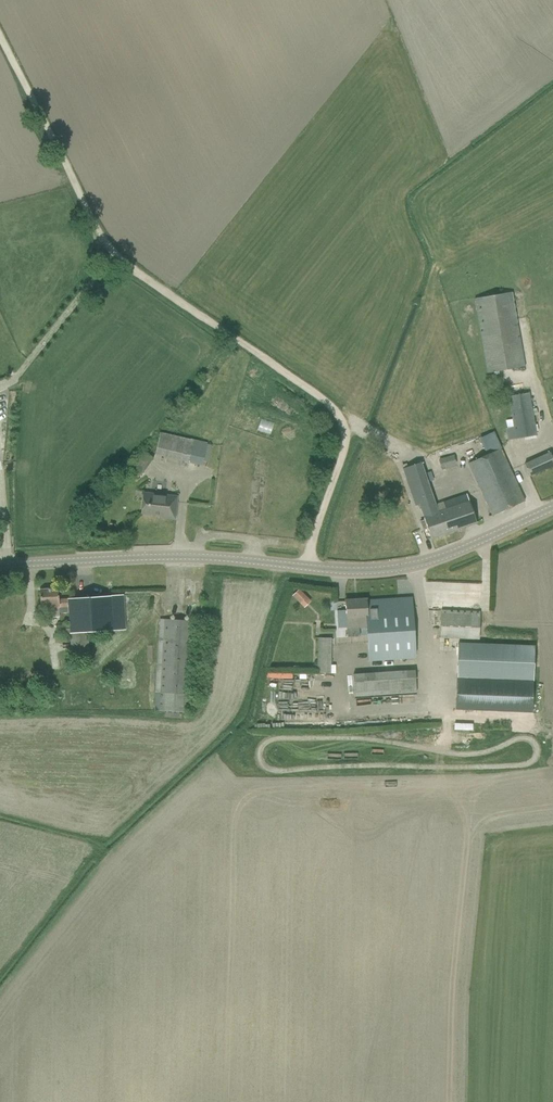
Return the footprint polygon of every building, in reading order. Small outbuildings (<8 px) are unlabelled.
[(504,370),(524,367),(511,292),(473,298),(486,373),(493,372),(504,370)] [(529,393),(508,396),(514,426),(504,428),(506,439),(536,434),(529,393)] [(201,465),(206,444),(159,433),(154,454),(201,465)] [(141,450),(142,451),(130,468),(140,476),(153,458),(148,455),(152,450),(145,445),(141,450)] [(467,461),(487,506),(492,516),(524,501),(499,446),(467,461)] [(524,463),(529,476),(552,465),(552,452),(549,454),(548,452),(524,463)] [(441,469),(456,466),(453,455),(438,458),(441,469)] [(419,463),(402,469),(414,506),(419,505),(424,520),(419,522),(422,530),(427,528),(430,538),(476,523),(468,500),(436,511),(419,463)] [(176,497),(143,494),(141,513),(163,515),(163,517),(174,518),(176,497)] [(298,588),(291,596),(300,604),(307,597),(298,588)] [(88,632),(125,630),(123,595),(111,596),(110,596),(58,599),(58,589),(39,590),(40,606),(46,605),(47,617),(58,617),(58,613),(68,613),(69,624),(69,634),(71,659),(89,658),(88,632)] [(344,600),(345,611),(346,629),(347,637),(359,637),(358,628),(363,628),(368,627),(370,655),(371,661),(414,658),(414,652),(410,608),(410,598),(386,599),(387,601),(377,602),(377,600),(366,600),(366,599),(344,600)] [(440,611),(439,638),(453,638),(479,640),(479,623),(480,612),(440,611)] [(160,619),(155,692),(154,710),(187,712),(193,621),(160,619)] [(69,634),(69,624),(66,624),(55,625),(55,634),(66,634),(69,634)] [(316,673),(334,673),(334,665),(329,665),(330,638),(317,638),(316,666),(316,673)] [(277,679),(277,685),(291,685),(292,670),(266,669),(265,678),(277,679)] [(416,693),(414,670),(352,674),(354,697),(416,693)] [(532,712),(533,681),(456,679),(455,710),(532,712)]
